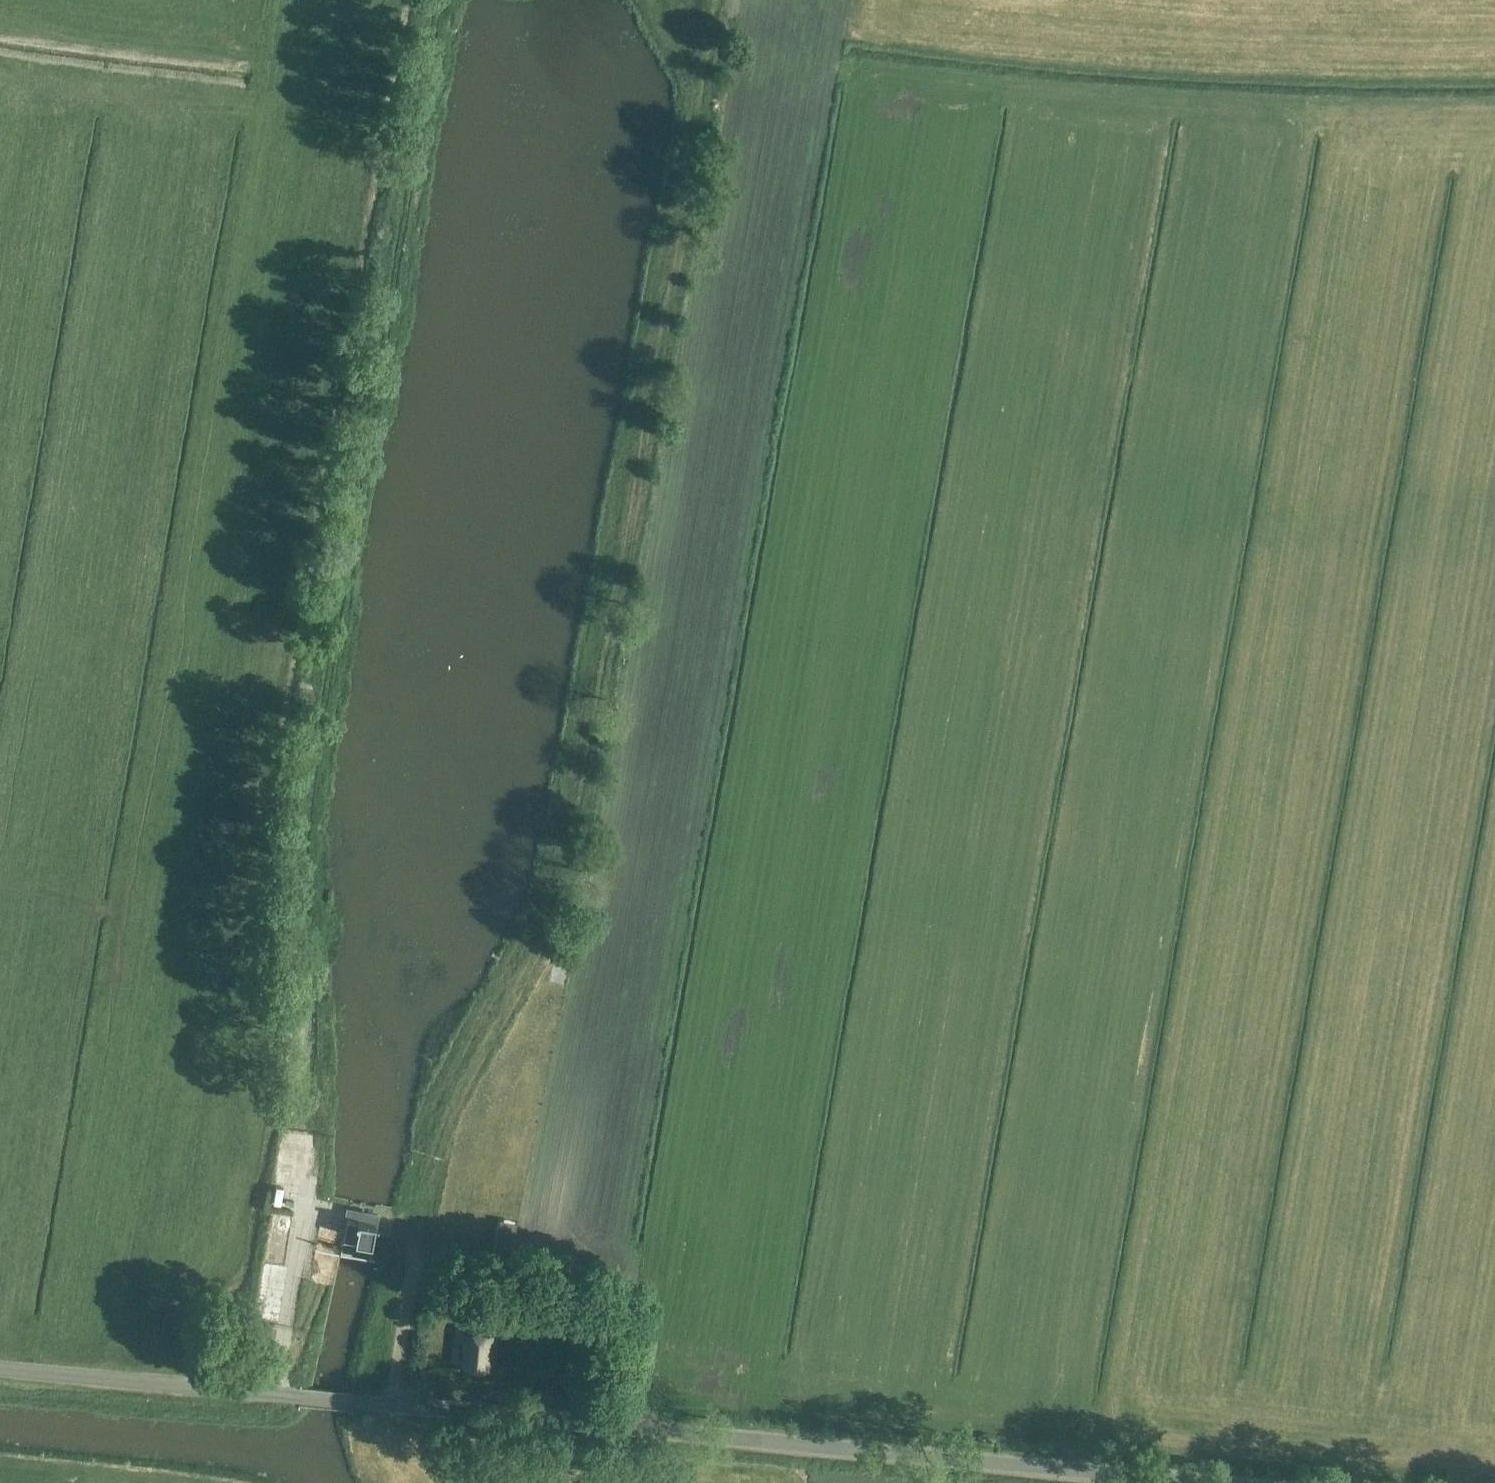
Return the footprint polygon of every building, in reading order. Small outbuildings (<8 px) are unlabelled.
[(266,1236),(284,1237),(286,1213),(268,1211),(266,1236)] [(347,1215),(343,1235),(346,1236),(369,1240),(372,1241),(376,1221),(373,1220),(351,1216),(347,1215)] [(232,1330),(234,1316),(224,1315),(222,1329),(232,1330)] [(494,1332),(462,1330),(461,1341),(465,1341),(464,1363),(492,1365),(494,1332)]
